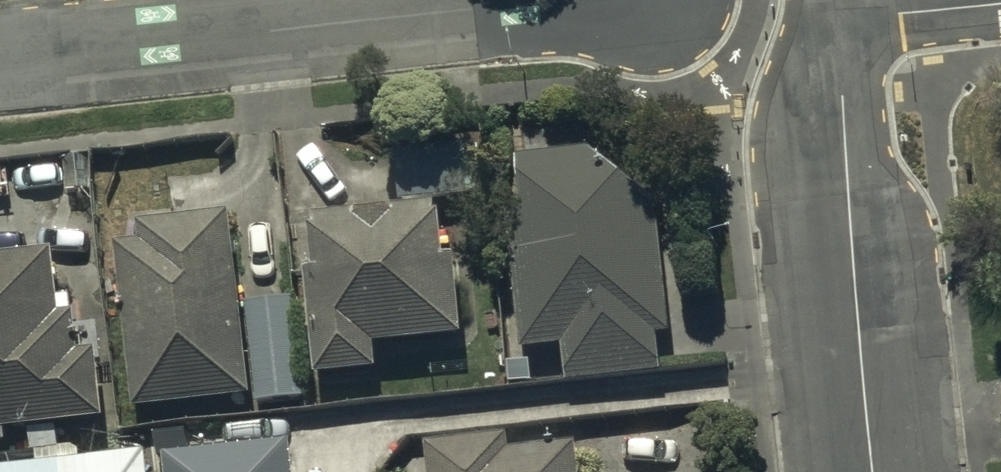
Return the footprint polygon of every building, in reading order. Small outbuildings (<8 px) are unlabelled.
[(482,189),(478,139),(396,144),(400,194),(482,189)] [(595,141),(516,150),(522,203),(506,205),(522,347),(562,342),(566,381),(661,370),(656,328),(672,326),(658,196),(595,141)] [(441,197),(310,209),(315,263),(306,264),(316,371),(382,365),(379,338),(467,330),(460,247),(446,249),(441,197)] [(232,209),(141,219),(142,235),(115,238),(134,406),(252,394),(232,209)] [(0,250),(0,440),(6,439),(4,424),(103,413),(96,343),(82,345),(77,305),(61,307),(54,244),(0,250)] [(296,295),(249,299),(259,402),(306,397),(296,295)] [(430,437),(434,471),(585,471),(581,438),(510,445),(509,428),(430,437)] [(168,449),(171,471),(299,471),(295,436),(168,449)] [(0,459),(0,471),(150,471),(147,445),(0,459)]
